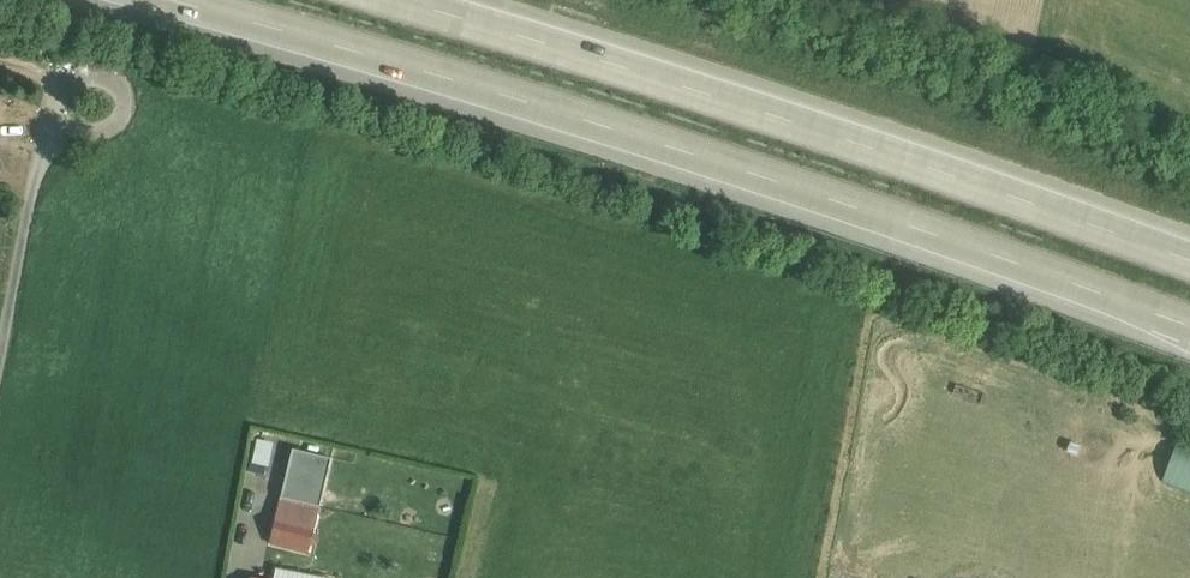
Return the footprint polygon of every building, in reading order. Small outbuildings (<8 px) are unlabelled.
[(252,471),(269,473),(274,440),(257,437),(252,471)] [(1160,482),(1189,490),(1189,455),(1169,449),(1160,482)] [(331,459),(293,450),(282,498),(319,507),(331,459)] [(319,507),(282,498),(271,543),(308,552),(319,507)]
